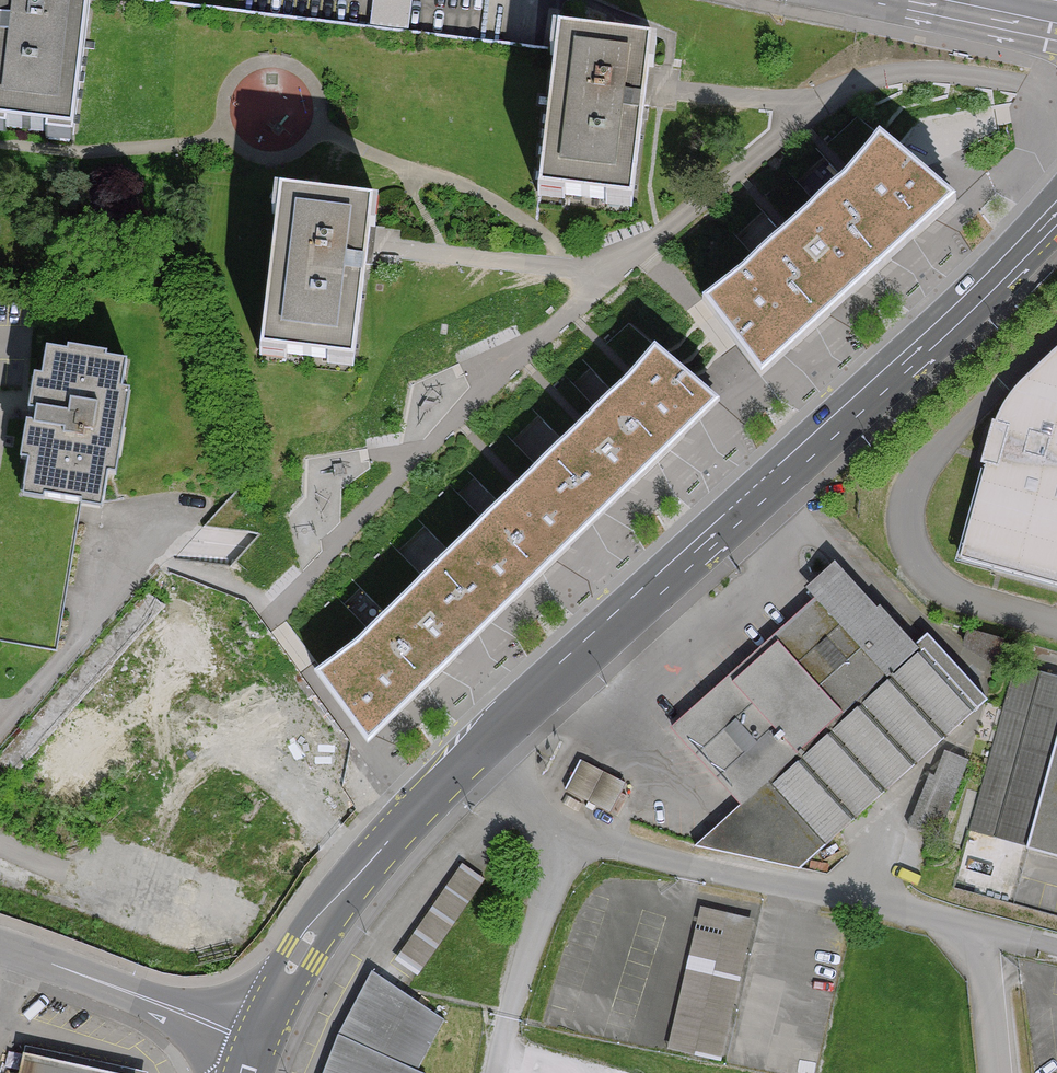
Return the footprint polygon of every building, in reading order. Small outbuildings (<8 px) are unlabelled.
[(51,139),(68,0),(0,0),(0,132),(51,139)] [(369,29),(411,32),(413,0),(371,0),(369,29)] [(657,55),(557,42),(537,195),(637,208),(657,55)] [(704,299),(767,368),(948,203),(885,135),(704,299)] [(359,211),(259,200),(243,357),(342,367),(359,211)] [(308,678),(367,739),(711,409),(653,348),(308,678)] [(118,367),(36,356),(32,388),(20,386),(10,460),(23,461),(18,498),(92,508),(97,472),(118,475),(129,395),(115,393),(118,367)] [(992,433),(955,568),(1056,596),(1056,358),(1010,402),(1001,415),(992,433)] [(695,848),(797,872),(984,707),(926,641),(913,653),(836,567),(806,593),(814,601),(672,727),(742,805),(695,848)] [(1017,670),(970,831),(983,837),(967,886),(1014,898),(1029,848),(1056,857),(1056,681),(1017,670)] [(968,766),(949,758),(938,783),(931,780),(910,832),(937,843),(968,766)] [(580,764),(566,793),(611,814),(625,786),(580,764)] [(461,867),(393,964),(414,978),(482,881),(461,867)] [(699,899),(671,1043),(728,1054),(756,910),(699,899)] [(441,1025),(372,975),(338,1034),(322,1072),(417,1072),(441,1025)] [(24,1055),(20,1072),(108,1072),(24,1055)]
